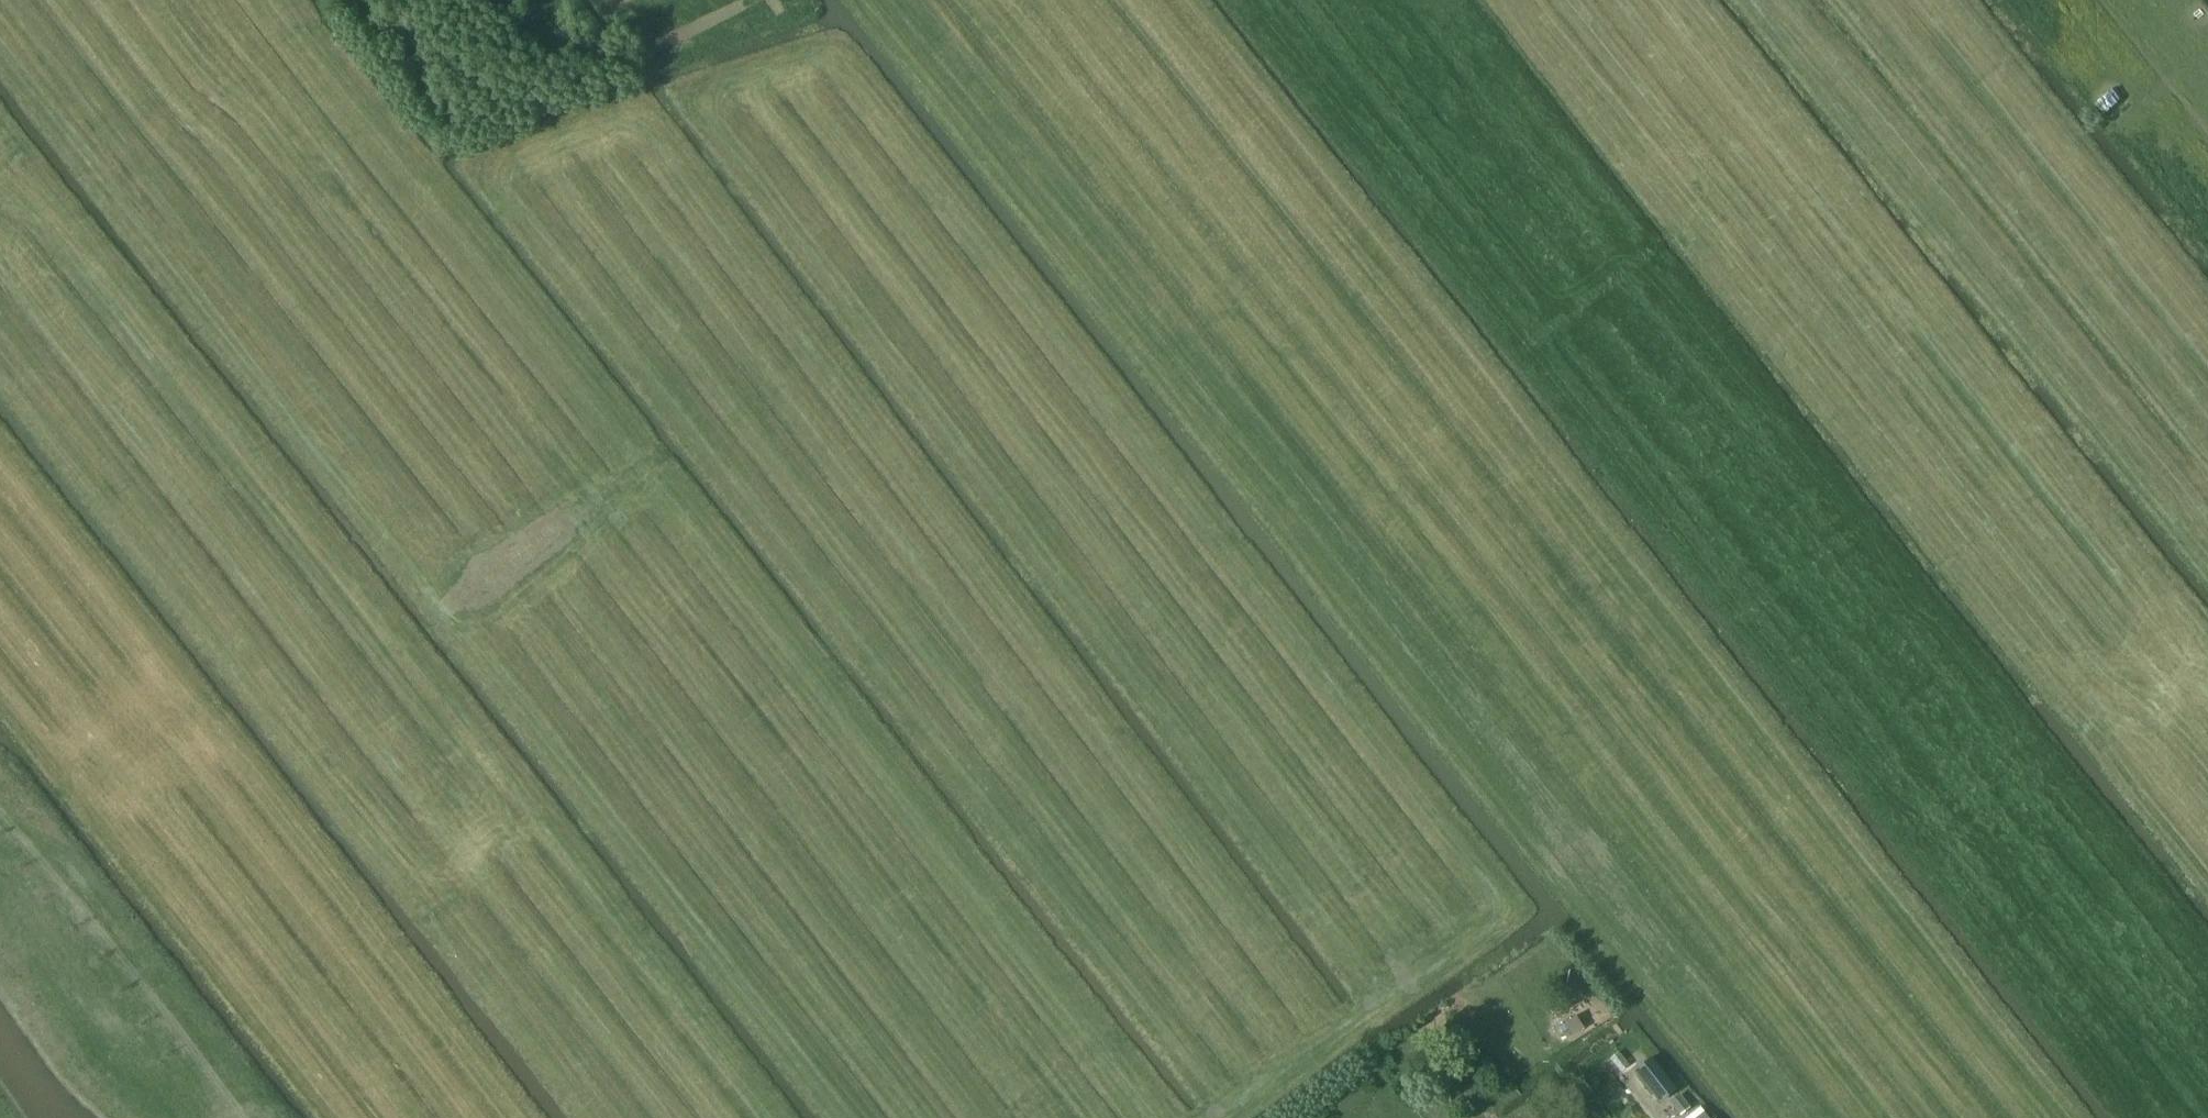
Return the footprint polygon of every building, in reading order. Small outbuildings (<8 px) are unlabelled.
[(1575,1016),(1564,1024),(1572,1036),(1583,1028),(1575,1016)] [(1659,1103),(1675,1090),(1650,1058),(1634,1071),(1659,1103)] [(1686,1117),(1707,1117),(1699,1107),(1686,1117)]
